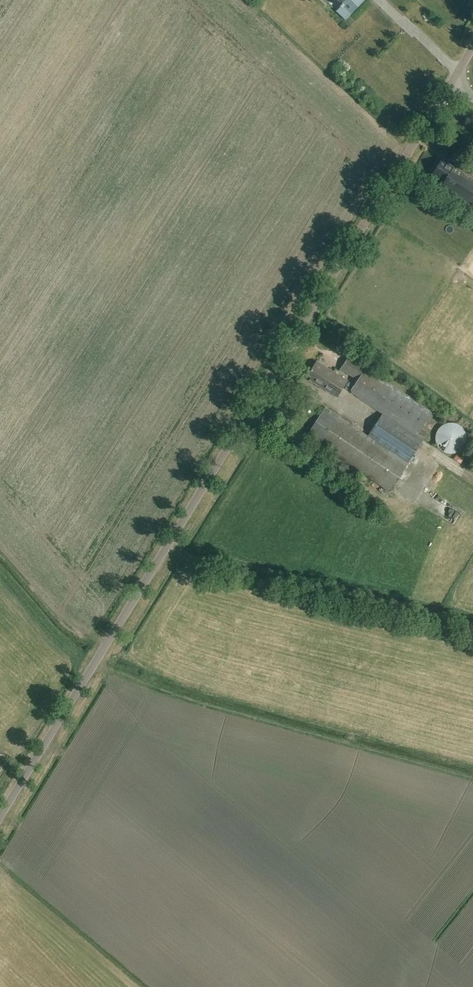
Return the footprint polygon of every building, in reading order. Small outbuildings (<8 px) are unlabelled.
[(346,0),(354,8),(362,0),(346,0)] [(454,154),(450,160),(455,162),(458,157),(454,154)] [(442,161),(433,176),(442,182),(441,190),(472,209),(472,176),(455,166),(454,168),(442,161)] [(353,360),(359,364),(363,358),(357,354),(353,360)] [(433,414),(349,357),(340,370),(356,380),(350,389),(352,394),(381,414),(366,436),(324,408),(306,436),(390,492),(423,443),(417,439),(433,414)] [(347,381),(317,362),(309,375),(312,377),(310,381),(336,398),(347,381)] [(437,432),(436,436),(436,440),(437,444),(438,447),(441,450),(445,452),(448,454),(452,454),(456,453),(460,451),(463,448),(465,445),(466,441),(467,437),(466,433),(464,429),(461,426),(458,424),(454,423),(450,423),(446,424),(442,426),(439,428),(437,432)]
